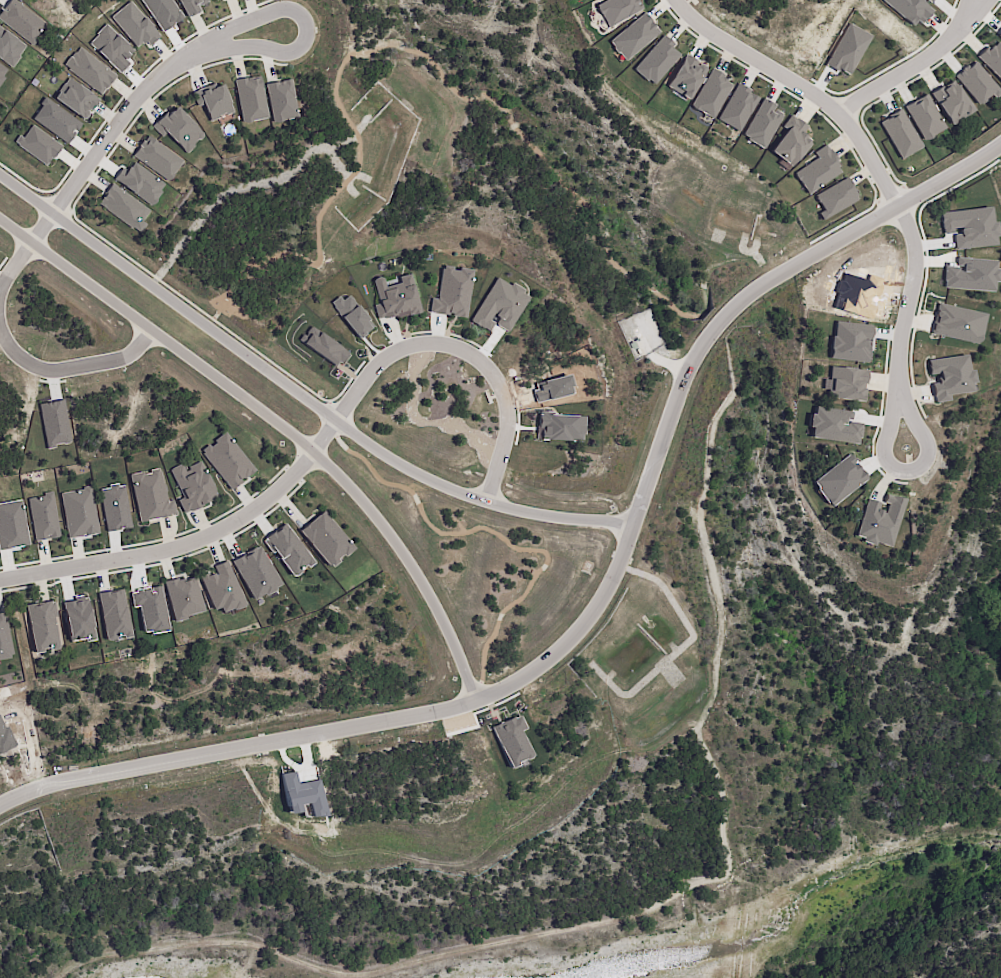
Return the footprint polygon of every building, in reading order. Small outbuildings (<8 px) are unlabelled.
[(15,0),(9,0),(0,12),(0,21),(32,45),(47,25),(15,0)] [(187,17),(199,11),(197,7),(207,1),(207,0),(178,0),(187,17)] [(637,0),(602,0),(596,2),(605,26),(641,12),(637,0)] [(159,36),(129,1),(110,17),(136,48),(144,41),(148,45),(159,36)] [(660,34),(645,13),(607,39),(622,60),(660,34)] [(848,76),(871,35),(848,23),(825,64),(848,76)] [(633,68),(651,85),(680,55),(671,47),(674,44),(664,35),(633,68)] [(995,40),(978,58),(1000,81),(1000,45),(995,40)] [(63,69),(103,93),(115,72),(76,48),(63,69)] [(665,86),(687,100),(707,67),(685,54),(665,86)] [(979,106),(999,90),(974,60),(955,76),(979,106)] [(731,80),(708,69),(690,108),(714,119),(731,80)] [(260,76),(235,79),(241,122),(266,118),(260,76)] [(83,119),(98,99),(68,78),(53,98),(83,119)] [(298,117),(289,78),(264,84),(273,122),(298,117)] [(930,93),(951,125),(973,111),(952,79),(930,93)] [(233,111),(221,81),(191,93),(197,107),(203,104),(209,121),(233,111)] [(716,119),(738,132),(758,96),(737,84),(716,119)] [(923,140),(945,128),(926,94),(904,106),(923,140)] [(741,136),(762,148),(782,114),(773,109),(775,105),(763,97),(741,136)] [(162,137),(166,133),(185,153),(204,135),(174,105),(152,127),(162,137)] [(899,159),(921,147),(901,109),(879,121),(899,159)] [(789,167),(810,140),(801,133),(807,126),(791,114),(781,126),(786,129),(769,151),(789,167)] [(183,160),(147,135),(132,155),(168,181),(183,160)] [(813,152),(816,157),(792,174),(807,194),(839,171),(834,163),(837,161),(825,144),(813,152)] [(165,185),(133,162),(128,170),(123,166),(113,179),(150,206),(165,185)] [(813,194),(821,210),(817,212),(820,219),(858,201),(847,178),(813,194)] [(150,209),(111,184),(97,205),(140,233),(146,223),(142,221),(150,209)] [(995,244),(990,207),(939,212),(941,233),(952,232),(953,249),(995,244)] [(998,261),(957,259),(957,268),(945,267),(944,287),(990,290),(990,280),(997,280),(998,261)] [(471,269),(441,266),(437,299),(430,298),(429,313),(466,317),(471,269)] [(420,312),(409,273),(397,276),(399,283),(385,286),(382,277),(372,279),(379,303),(373,305),(377,320),(395,315),(396,318),(420,312)] [(508,332),(529,294),(495,276),(471,321),(488,331),(492,323),(508,332)] [(931,334),(978,344),(984,313),(938,303),(931,334)] [(866,363),(871,325),(834,320),(829,358),(866,363)] [(927,359),(929,375),(937,374),(938,382),(932,383),(934,402),(949,401),(948,394),(973,391),(971,369),(968,369),(967,355),(927,359)] [(866,370),(830,366),(826,397),(863,401),(866,370)] [(858,444),(861,423),(849,422),(851,411),(811,406),(808,427),(811,428),(809,438),(858,444)] [(229,489),(254,471),(225,432),(200,451),(229,489)] [(217,497),(201,462),(184,469),(181,463),(169,469),(182,498),(177,500),(183,513),(217,497)] [(138,522),(175,515),(172,499),(166,500),(160,469),(130,474),(138,522)] [(98,534),(92,488),(61,492),(67,538),(98,534)] [(60,536),(52,493),(26,498),(35,541),(60,536)] [(866,499),(854,538),(874,544),(875,542),(891,547),(904,499),(886,494),(883,503),(887,504),(885,512),(878,510),(880,503),(866,499)] [(353,548),(322,511),(298,531),(330,568),(353,548)] [(200,577),(214,615),(243,604),(227,560),(213,565),(215,571),(200,577)] [(203,613),(195,576),(165,582),(172,619),(203,613)] [(130,637),(123,589),(98,592),(104,640),(130,637)] [(32,652),(59,649),(54,601),(26,604),(32,652)] [(12,657),(5,612),(0,613),(0,659),(12,657)] [(307,799),(305,786),(284,789),(287,806),(307,803),(310,817),(324,814),(321,797),(307,799)]
